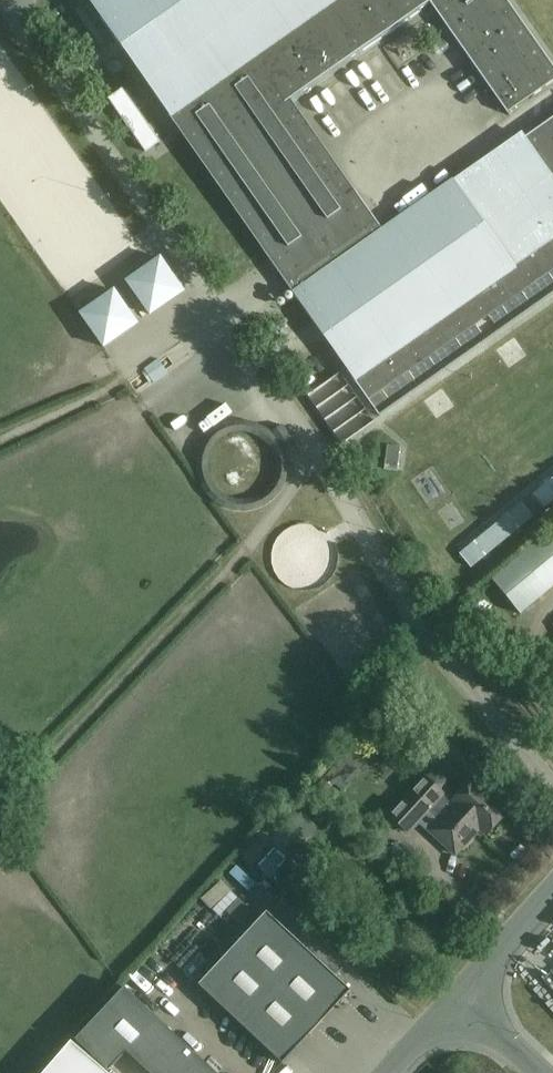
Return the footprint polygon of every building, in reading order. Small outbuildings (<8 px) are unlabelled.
[(383,418),(552,298),(552,196),(496,236),(459,185),(388,235),(295,103),(434,6),(510,114),(552,84),(552,63),(509,0),(89,0),(383,418)] [(527,138),(529,142),(523,146),(538,167),(544,163),(552,175),(552,119),(527,138)] [(144,303),(181,278),(156,241),(119,266),(144,303)] [(73,299),(98,335),(135,310),(109,273),(73,299)] [(492,579),(520,613),(552,586),(552,529),(492,579)] [(541,662),(552,674),(552,650),(541,662)] [(441,749),(469,775),(481,761),(453,736),(441,749)] [(455,854),(479,828),(452,802),(451,802),(424,777),(389,814),(409,832),(428,811),(437,820),(428,830),(455,854)] [(475,777),(452,802),(479,828),(485,834),(508,810),(487,791),(488,789),(475,777)] [(246,874),(254,866),(239,849),(230,857),(246,874)] [(350,990),(267,912),(199,985),(282,1063),(350,990)] [(149,1072),(216,1072),(124,987),(75,1039),(108,1071),(126,1052),(149,1072)] [(43,1072),(106,1072),(71,1041),(43,1072)]
